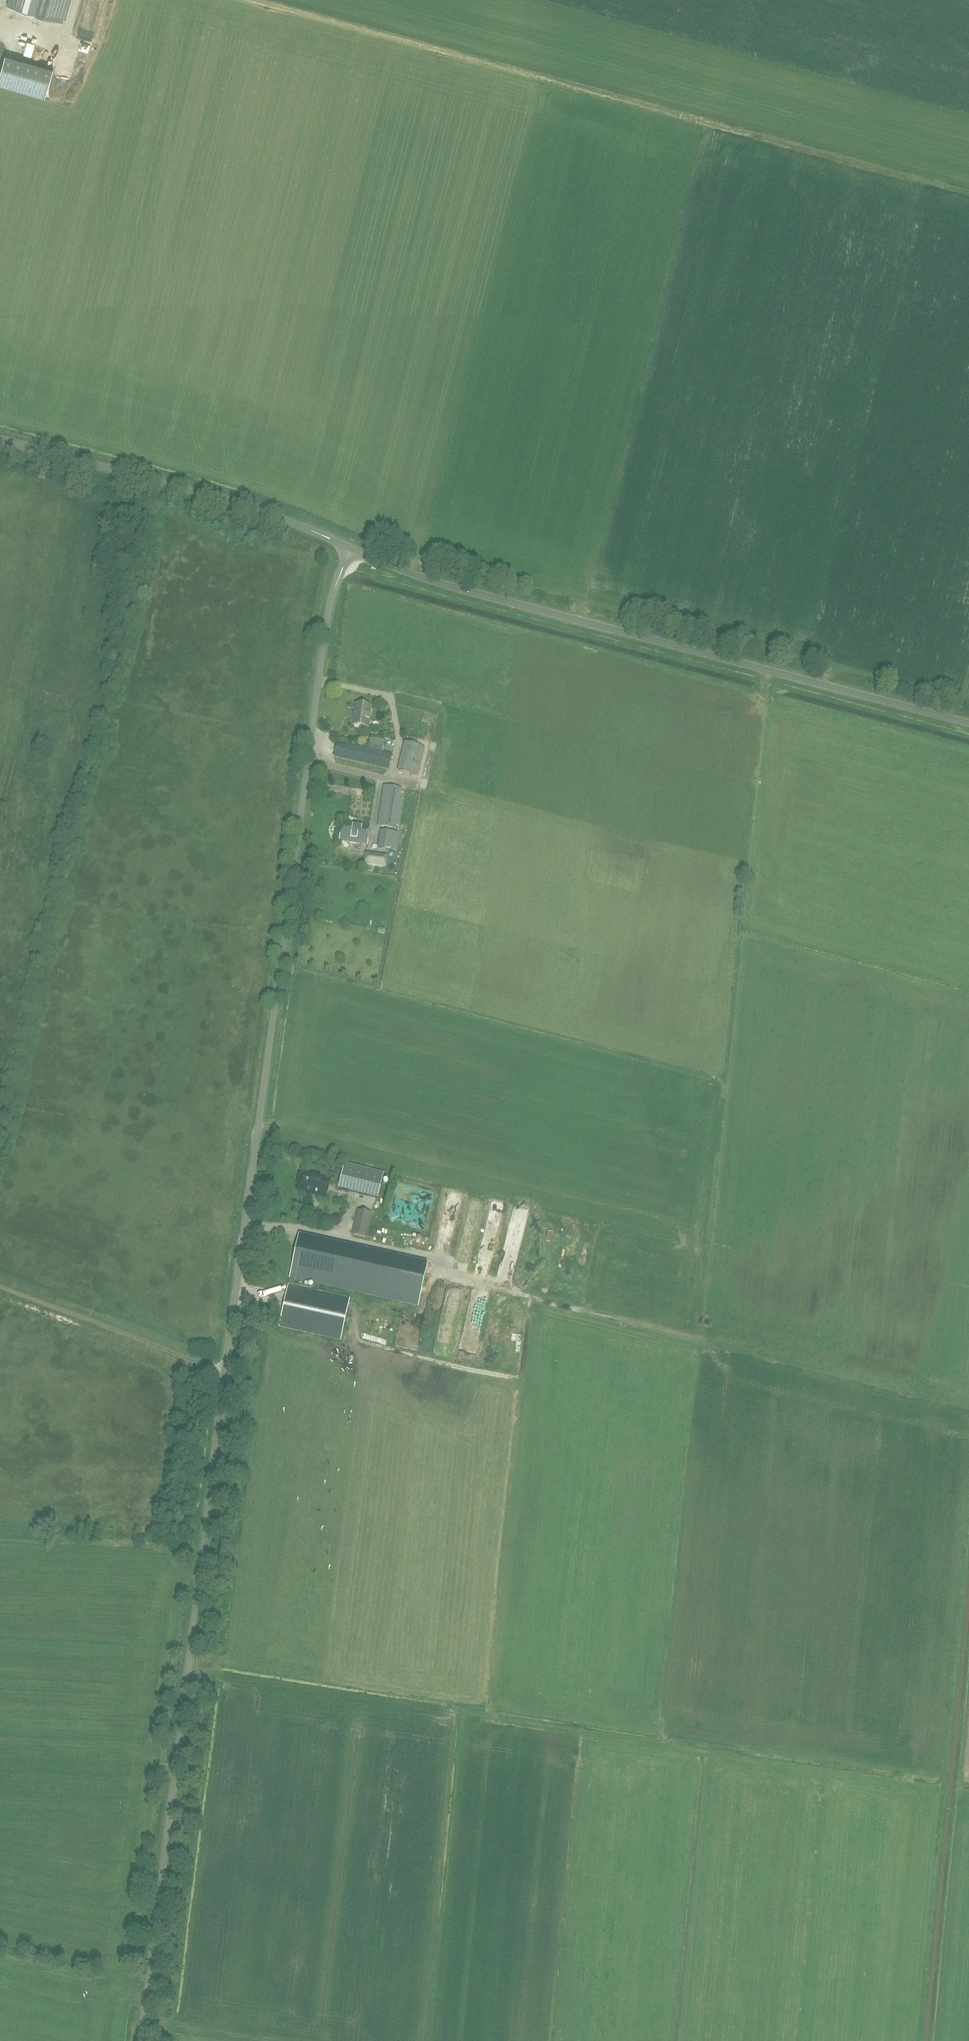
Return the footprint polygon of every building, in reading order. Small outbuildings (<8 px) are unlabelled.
[(7,5),(62,21),(68,0),(8,0),(7,5)] [(79,37),(94,41),(102,12),(87,8),(79,37)] [(45,98),(53,68),(5,54),(0,72),(0,85),(45,98)] [(368,727),(371,706),(355,704),(352,725),(368,727)] [(383,746),(384,737),(370,735),(369,744),(383,746)] [(386,749),(396,750),(397,739),(386,738),(386,749)] [(334,756),(388,769),(391,755),(337,742),(334,756)] [(418,776),(424,747),(405,743),(398,772),(418,776)] [(395,829),(401,789),(384,786),(378,826),(395,829)] [(370,824),(342,821),(339,840),(367,844),(370,824)] [(396,849),(398,833),(380,830),(378,846),(396,849)] [(364,863),(385,866),(386,856),(366,853),(364,863)] [(378,1198),(384,1174),(344,1164),(338,1188),(378,1198)] [(330,1180),(301,1173),(297,1190),(326,1197),(330,1180)] [(430,1190),(399,1182),(390,1222),(401,1225),(403,1216),(423,1221),(430,1190)] [(367,1230),(370,1218),(360,1216),(357,1228),(367,1230)] [(498,1239),(502,1222),(494,1220),(490,1237),(498,1239)] [(509,1238),(524,1241),(526,1231),(511,1228),(509,1238)] [(299,1235),(290,1276),(418,1304),(427,1263),(299,1235)] [(350,1297),(288,1284),(279,1326),(340,1339),(350,1297)] [(448,1355),(451,1345),(439,1342),(436,1352),(448,1355)]
